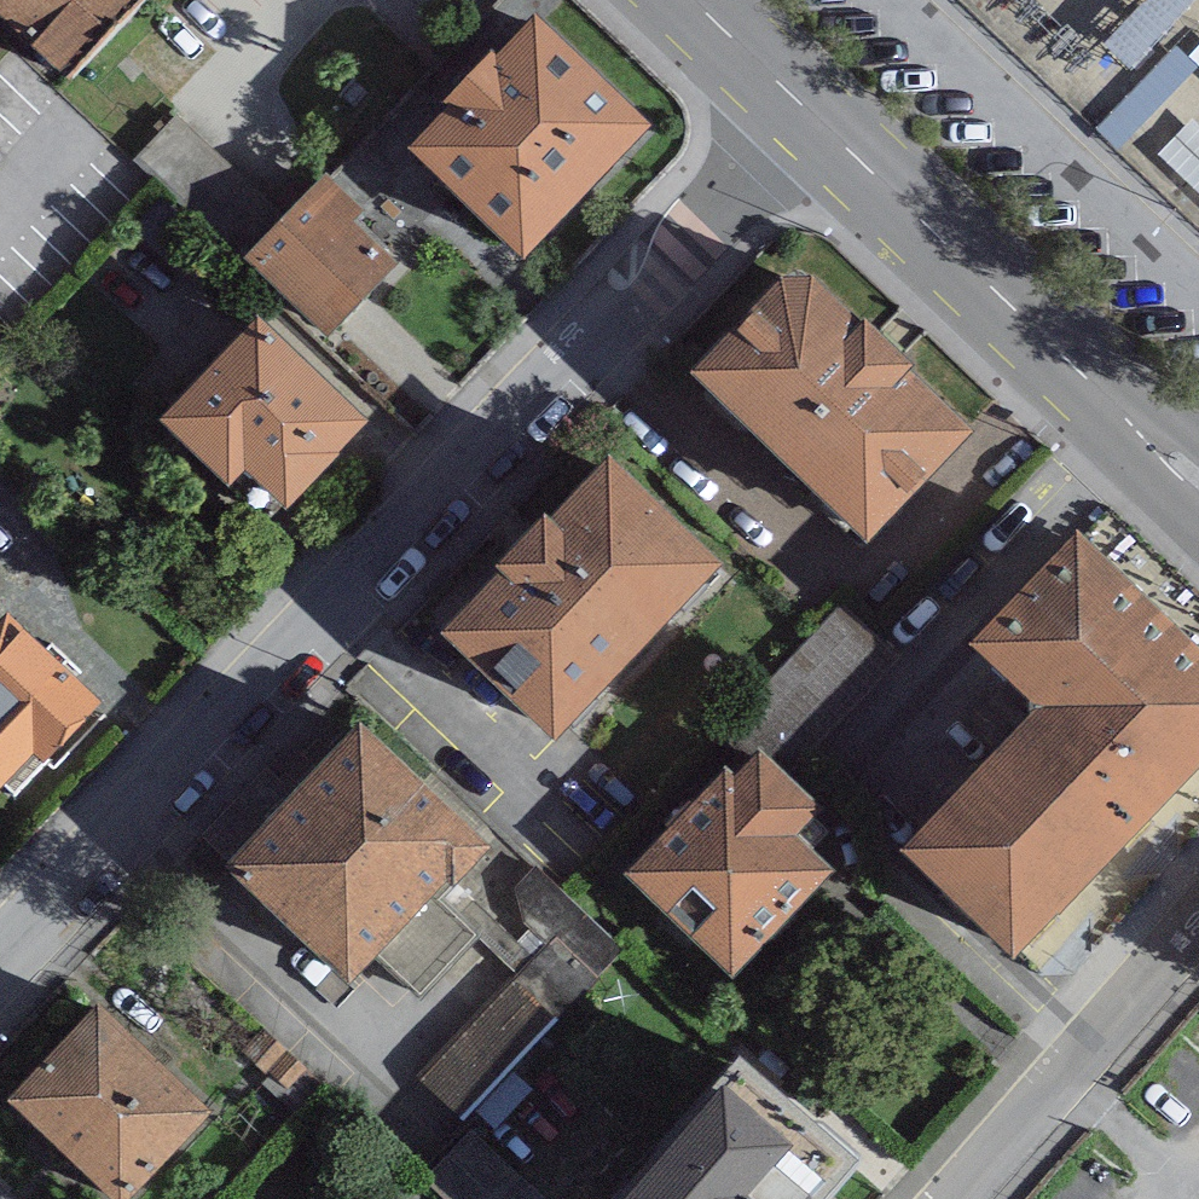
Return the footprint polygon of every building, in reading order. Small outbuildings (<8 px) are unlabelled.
[(66,89),(150,0),(0,0),(0,28),(66,89)] [(651,135),(536,26),(496,67),(489,61),(442,111),(448,117),(409,158),(524,267),(651,135)] [(1198,220),(1198,156),(1167,191),(1198,220)] [(363,217),(326,181),(245,265),(325,341),(396,268),(353,227),(363,217)] [(801,275),(693,385),(865,553),(974,443),(801,275)] [(369,434),(257,329),(161,432),(230,496),(245,481),(287,520),(369,434)] [(723,575),(609,467),(550,528),(545,523),(494,575),(501,582),(442,644),(555,751),(723,575)] [(1078,545),(969,656),(1036,722),(900,863),(1011,971),(1198,774),(1198,660),(1078,545)] [(778,690),(873,773),(938,699),(844,616),(778,690)] [(23,638),(0,654),(0,794),(5,787),(17,800),(105,717),(23,638)] [(492,858),(362,735),(226,878),(348,994),(446,892),(452,899),(492,858)] [(822,816),(759,756),(735,782),(726,773),(623,882),(733,985),(837,875),(813,852),(829,834),(816,822),(822,816)] [(535,1100),(512,1080),(559,1028),(518,991),(429,1090),(493,1147),(535,1100)] [(99,1009),(6,1105),(105,1198),(133,1198),(212,1118),(99,1009)] [(739,1069),(623,1198),(838,1198),(859,1175),(739,1069)]
